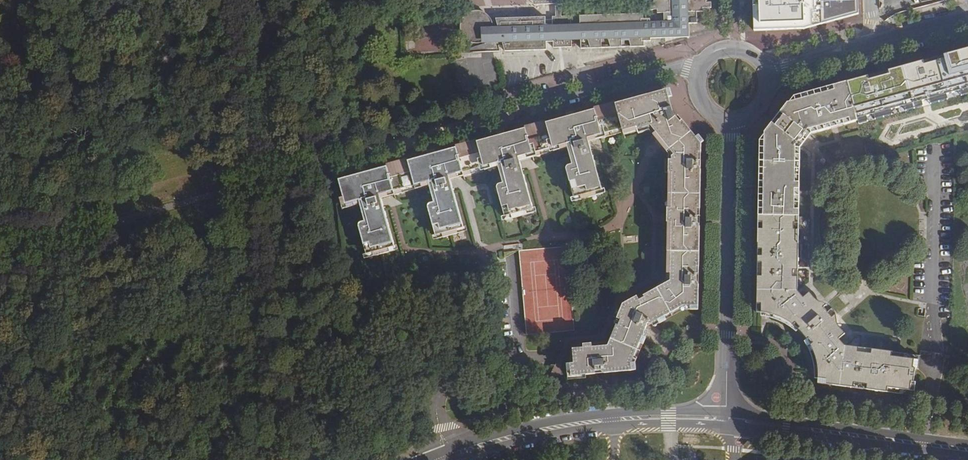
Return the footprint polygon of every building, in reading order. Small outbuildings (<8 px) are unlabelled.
[(537,2),(558,2),(558,16),(555,16),(555,19),(547,20),(546,17),(541,18),(500,19),(499,20),(496,20),(494,17),(492,14),(490,13),(486,11),(484,10),(480,9),(476,10),(472,11),(469,14),(467,15),(466,17),(464,21),(464,23),(463,27),(464,31),(465,33),(467,37),(470,39),(472,41),(474,41),(476,42),(479,43),(479,45),(473,46),(473,50),(499,49),(499,43),(507,43),(508,49),(512,49),(547,47),(547,40),(556,40),(556,46),(572,45),(572,39),(572,26),(571,17),(563,17),(562,0),(537,0),(537,2)] [(704,10),(704,7),(708,7),(707,2),(707,0),(652,0),(652,8),(660,8),(659,12),(667,11),(667,23),(650,24),(650,19),(643,19),(643,15),(582,16),(582,26),(582,38),(582,42),(644,41),(651,40),(651,36),(651,33),(687,32),(687,22),(690,22),(692,22),(692,17),(697,17),(697,10),(704,10)] [(753,31),(804,29),(858,13),(857,0),(752,0),(753,31)] [(690,36),(690,22),(687,22),(687,32),(651,33),(651,36),(690,36)] [(572,26),(572,39),(582,38),(582,26),(572,26)] [(848,83),(857,117),(858,121),(868,158),(955,134),(967,131),(967,49),(847,81),(848,83)] [(857,117),(848,83),(798,96),(794,102),(789,104),(763,142),(763,216),(799,217),(800,142),(805,134),(858,121),(857,117)] [(697,304),(699,305),(701,138),(678,112),(674,112),(669,97),(664,91),(615,104),(622,126),(623,133),(639,129),(640,132),(640,133),(650,129),(670,153),(667,281),(645,294),(645,295),(640,298),(638,295),(624,303),(619,316),(623,318),(619,325),(613,336),(608,345),(593,346),(593,342),(584,343),(584,347),(575,348),(575,362),(571,363),(572,374),(632,369),(631,362),(648,324),(685,304),(697,304)] [(595,110),(615,104),(614,101),(594,106),(595,110)] [(589,136),(622,126),(615,104),(595,110),(526,129),(532,151),(568,141),(574,164),(567,166),(576,199),(603,192),(589,136)] [(520,155),(532,151),(526,129),(478,142),(484,165),(499,161),(505,183),(499,184),(508,219),(534,211),(520,155)] [(458,148),(475,143),(478,142),(477,139),(475,139),(457,144),(458,148)] [(478,142),(475,143),(458,148),(408,161),(415,184),(428,180),(435,202),(430,204),(439,237),(466,230),(450,174),(478,167),(484,165),(478,142)] [(386,164),(387,167),(408,161),(407,158),(386,164)] [(387,167),(341,179),(347,202),(360,199),(366,220),(359,222),(369,257),(394,249),(380,193),(415,184),(408,161),(387,167)] [(896,353),(865,349),(860,348),(845,346),(839,340),(846,334),(841,328),(838,323),(835,317),(832,311),(827,306),(824,305),(820,302),(815,299),(810,292),(804,298),(798,291),(801,289),(800,272),(798,272),(798,266),(800,267),(799,217),(763,216),(762,312),(771,312),(783,317),(789,320),(800,329),(806,335),(814,347),(819,359),(822,373),(822,383),(891,391),(892,386),(913,389),(914,381),(918,382),(920,367),(916,366),(917,360),(895,358),(896,353)]
